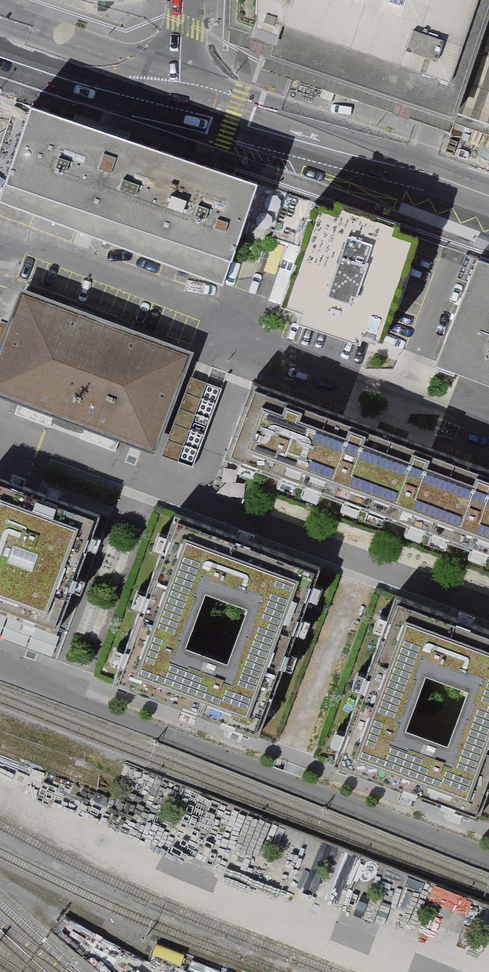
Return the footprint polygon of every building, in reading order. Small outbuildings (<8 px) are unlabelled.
[(232,28),(257,35),(279,43),(295,0),(233,0),(232,28)] [(279,43),(277,55),(404,99),(488,128),(488,0),(295,0),(279,43)] [(105,133),(18,102),(0,154),(0,206),(71,231),(105,133)] [(71,231),(158,261),(193,164),(105,133),(71,231)] [(258,187),(193,164),(158,261),(223,284),(258,187)] [(273,210),(302,215),(304,204),(275,199),(273,210)] [(416,232),(318,199),(282,309),(380,341),(416,232)] [(478,256),(436,361),(488,381),(488,259),(478,256)] [(19,294),(0,345),(0,404),(153,460),(191,358),(19,294)] [(191,378),(161,456),(192,468),(222,389),(191,378)] [(228,455),(488,553),(488,477),(254,389),(228,455)] [(0,483),(0,615),(53,634),(96,517),(0,483)] [(113,681),(111,687),(257,741),(259,736),(320,571),(174,517),(113,681)] [(333,770),(479,823),(481,818),(488,795),(488,632),(395,598),(335,763),(333,770)]
